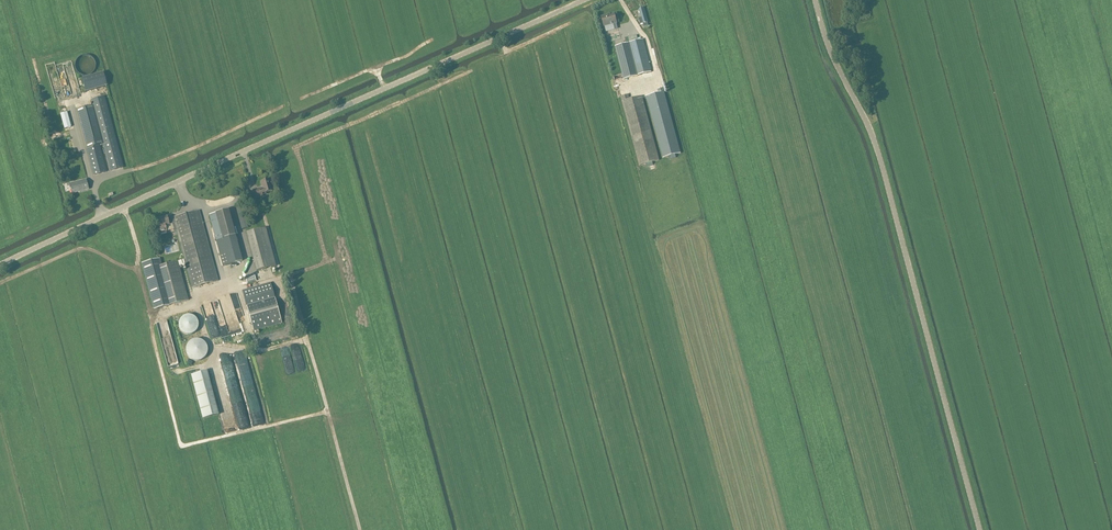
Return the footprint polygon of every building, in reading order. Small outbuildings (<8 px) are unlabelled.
[(640,24),(648,22),(644,8),(638,9),(641,18),(639,18),(640,24)] [(602,17),(604,27),(612,25),(616,24),(617,24),(614,14),(602,17)] [(638,40),(638,38),(637,35),(625,38),(626,43),(638,40)] [(626,43),(615,46),(623,80),(652,72),(644,39),(638,40),(626,43)] [(104,74),(82,79),(85,93),(107,87),(104,74)] [(663,158),(668,157),(681,153),(663,87),(658,89),(659,93),(646,96),(663,158)] [(642,96),(629,99),(628,94),(620,97),(639,166),(659,160),(642,96)] [(104,144),(103,144),(104,149),(110,171),(124,168),(116,141),(104,96),(91,100),(92,105),(93,105),(104,144)] [(93,105),(92,105),(76,110),(86,149),(100,145),(103,144),(104,144),(93,105)] [(67,113),(60,115),(64,130),(71,128),(67,113)] [(100,145),(86,149),(93,176),(107,172),(100,145)] [(262,194),(273,191),(270,179),(260,182),(262,186),(260,188),(253,190),(255,198),(262,196),(262,194)] [(86,180),(69,184),(72,193),(88,189),(86,180)] [(174,223),(184,260),(185,265),(192,288),(218,281),(199,210),(173,217),(173,218),(168,220),(167,217),(155,220),(157,228),(158,228),(159,233),(167,231),(166,229),(166,227),(166,228),(165,226),(170,225),(169,224),(174,223)] [(223,266),(242,261),(228,210),(209,215),(223,266)] [(266,228),(246,233),(256,271),(276,266),(266,228)] [(154,310),(170,306),(189,301),(179,266),(185,265),(184,260),(178,261),(162,265),(160,259),(157,260),(142,264),(154,310)] [(242,291),(253,332),(282,323),(271,283),(242,291)]
